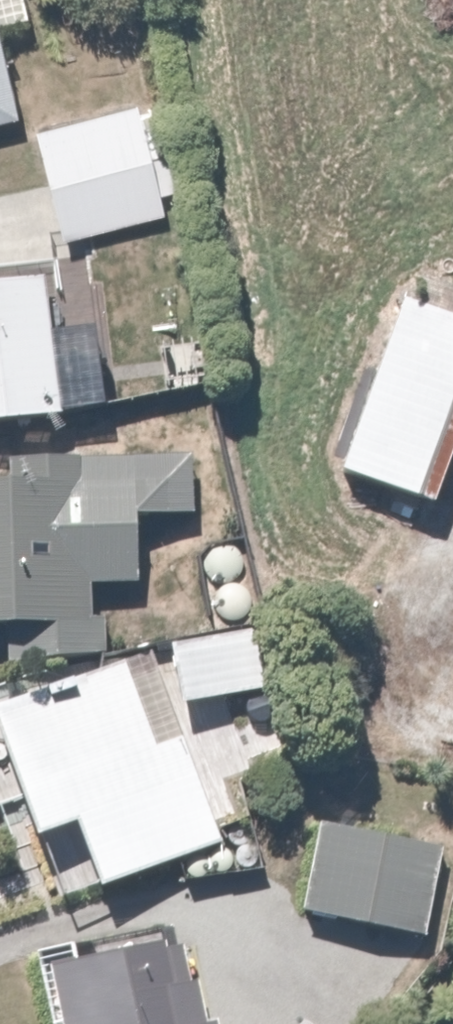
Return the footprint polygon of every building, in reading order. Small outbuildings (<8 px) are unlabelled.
[(21,120),(1,25),(30,19),(26,0),(0,0),(0,125),(21,120)] [(154,192),(169,188),(146,101),(31,131),(60,242),(161,215),(154,192)] [(0,268),(0,426),(64,420),(49,263),(0,268)] [(341,471),(436,505),(452,459),(452,290),(413,275),(341,471)] [(87,589),(136,587),(134,519),(192,517),(190,459),(40,463),(41,479),(0,480),(0,634),(3,634),(4,661),(108,658),(107,622),(88,623),(87,589)] [(161,650),(176,712),(276,689),(261,627),(161,650)] [(103,890),(224,843),(182,734),(155,744),(124,663),(0,710),(0,749),(36,842),(78,826),(103,890)] [(321,827),(304,914),(426,938),(443,851),(321,827)] [(55,1023),(198,1023),(178,919),(40,946),(55,1023)]
